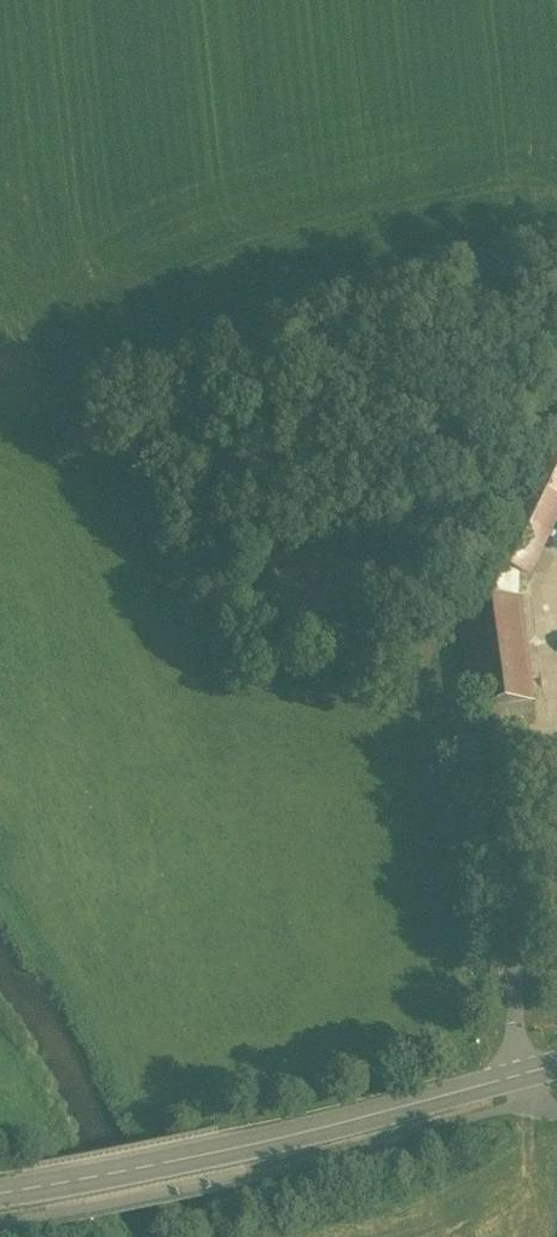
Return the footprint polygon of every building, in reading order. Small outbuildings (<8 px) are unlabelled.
[(486,565),(528,584),(556,522),(556,426),(552,436),(547,434),(486,565)] [(519,604),(460,611),(475,734),(534,727),(519,604)]
